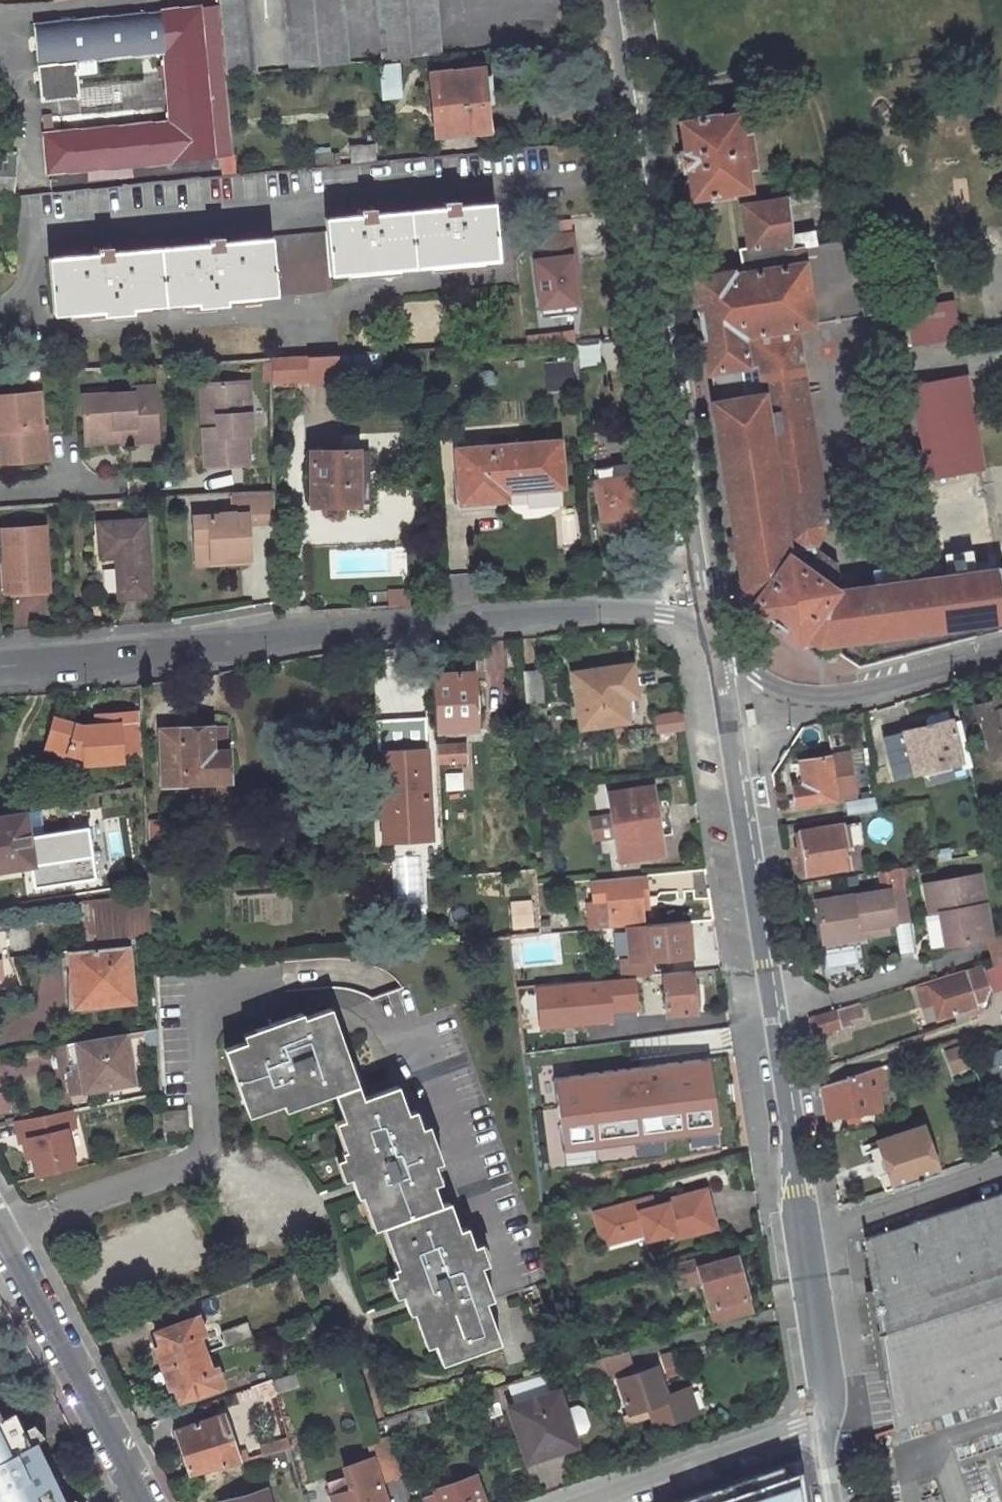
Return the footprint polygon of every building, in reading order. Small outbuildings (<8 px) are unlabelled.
[(219,30),(249,28),(247,10),(246,0),(216,0),(216,4),(219,30)] [(285,24),(343,19),(341,1),(341,0),(283,0),(284,7),(285,24)] [(379,16),(436,11),(435,0),(377,0),(379,16)] [(75,94),(72,61),(159,51),(165,121),(39,133),(44,171),(230,154),(222,71),(219,30),(216,4),(29,22),(36,98),(75,94)] [(383,56),(439,51),(436,11),(379,16),(383,56)] [(289,65),(347,60),(343,19),(285,24),(289,65)] [(222,71),(253,68),(249,28),(219,30),(222,71)] [(483,125),(476,73),(426,79),(434,132),(483,125)] [(740,133),(736,114),(679,122),(683,151),(672,153),(674,170),(686,168),(691,198),(748,189),(744,165),(752,164),(747,132),(740,133)] [(0,152),(0,193),(11,192),(14,152),(0,152)] [(785,195),(738,202),(745,244),(739,246),(742,271),(784,265),(782,248),(790,247),(789,234),(785,195)] [(496,258),(491,202),(320,219),(322,231),(47,256),(52,311),(276,291),(275,278),(496,258)] [(542,310),(583,308),(579,229),(538,231),(542,310)] [(812,244),(810,231),(789,234),(790,247),(800,245),(800,246),(812,244)] [(715,371),(721,400),(711,402),(741,592),(756,602),(753,609),(798,640),(802,634),(809,639),(817,645),(1001,620),(1001,588),(999,570),(851,591),(841,582),(838,565),(818,550),(790,554),(766,414),(807,407),(794,328),(810,326),(812,324),(800,246),(800,245),(790,247),(782,248),(784,265),(742,271),(691,278),(707,372),(715,371)] [(949,301),(903,308),(909,345),(956,339),(949,301)] [(345,368),(381,366),(381,350),(344,352),(345,368)] [(309,384),(339,381),(338,353),(269,356),(269,381),(308,378),(309,384)] [(577,361),(547,362),(547,391),(578,390),(577,361)] [(963,377),(915,387),(932,478),(980,469),(963,377)] [(248,432),(246,378),(210,380),(212,424),(202,424),(205,459),(245,458),(244,433),(248,432)] [(210,380),(201,381),(202,424),(212,424),(210,380)] [(154,434),(151,382),(130,383),(131,389),(82,391),(83,428),(121,425),(121,436),(154,434)] [(36,389),(0,390),(0,456),(44,455),(43,420),(38,420),(36,389)] [(828,526),(807,407),(766,414),(790,554),(818,550),(828,526)] [(121,425),(83,428),(84,439),(121,436),(121,425)] [(368,510),(366,448),(309,450),(310,502),(357,501),(357,510),(368,510)] [(561,493),(557,449),(482,454),(482,449),(452,451),(456,512),(487,509),(486,499),(561,493)] [(591,463),(599,523),(605,527),(615,526),(620,522),(619,513),(636,511),(628,460),(610,461),(591,463)] [(249,557),(247,520),(271,519),(271,488),(231,490),(232,510),(220,510),(221,513),(193,513),(194,537),(208,536),(209,558),(249,557)] [(147,598),(145,517),(97,521),(98,555),(112,556),(114,598),(147,598)] [(42,524),(0,526),(0,552),(1,560),(5,560),(6,589),(46,588),(42,524)] [(194,537),(194,558),(209,558),(208,536),(194,537)] [(408,605),(407,592),(365,596),(366,608),(408,605)] [(638,695),(634,665),(623,667),(627,697),(638,695)] [(627,697),(623,667),(575,673),(582,728),(631,721),(627,697)] [(539,701),(538,671),(522,671),(524,702),(539,701)] [(476,727),(474,674),(434,677),(437,730),(476,727)] [(1001,709),(1000,699),(967,708),(971,724),(982,721),(993,761),(1001,758),(1001,708),(1001,709)] [(541,720),(540,705),(524,706),(525,722),(541,720)] [(680,712),(655,715),(657,732),(683,730),(680,712)] [(140,713),(125,714),(126,753),(141,751),(140,713)] [(106,726),(125,725),(125,714),(105,716),(106,726)] [(106,726),(105,716),(96,716),(96,727),(106,726)] [(70,748),(77,727),(53,719),(44,748),(67,757),(70,748)] [(181,723),(183,750),(184,778),(229,777),(228,747),(213,748),(211,720),(181,723)] [(213,748),(228,747),(227,720),(211,720),(213,748)] [(956,763),(948,721),(882,736),(891,778),(956,763)] [(181,723),(160,724),(162,752),(183,750),(181,723)] [(88,728),(89,761),(126,757),(126,753),(125,725),(106,726),(96,727),(88,728)] [(81,728),(77,727),(70,748),(83,751),(89,761),(88,728),(81,728)] [(469,762),(468,744),(458,745),(459,763),(469,762)] [(459,763),(458,745),(437,746),(438,763),(459,763)] [(430,836),(427,749),(376,751),(380,838),(430,836)] [(184,778),(183,750),(162,752),(163,779),(184,778)] [(794,803),(832,797),(832,795),(851,792),(844,751),(824,754),(797,758),(800,775),(790,776),(794,803)] [(469,774),(469,762),(459,763),(438,763),(439,776),(469,774)] [(661,851),(657,832),(654,805),(651,784),(608,790),(619,857),(661,851)] [(654,805),(657,832),(673,830),(669,803),(654,805)] [(22,815),(0,819),(0,869),(31,864),(22,815)] [(860,839),(858,819),(840,822),(843,842),(860,839)] [(846,866),(840,822),(800,828),(805,872),(846,866)] [(947,859),(946,847),(934,849),(936,861),(947,859)] [(904,880),(914,878),(913,865),(902,866),(904,880)] [(890,868),(892,881),(904,880),(902,866),(890,868)] [(635,874),(637,894),(646,893),(643,873),(635,874)] [(639,905),(637,894),(635,874),(592,878),(594,898),(594,901),(597,927),(627,924),(641,923),(639,905)] [(990,940),(981,877),(925,885),(930,915),(939,913),(946,946),(990,940)] [(905,886),(817,900),(824,941),(865,935),(864,926),(886,922),(910,918),(905,886)] [(149,893),(88,900),(92,947),(131,943),(151,941),(149,893)] [(647,904),(646,893),(637,894),(639,905),(647,904)] [(591,928),(597,927),(594,901),(589,902),(591,928)] [(674,920),(676,942),(686,942),(684,919),(674,920)] [(677,953),(676,942),(674,920),(641,923),(627,924),(630,957),(677,953)] [(864,926),(865,935),(888,931),(886,922),(864,926)] [(990,940),(983,963),(985,969),(1001,964),(1001,938),(990,940)] [(77,1004),(134,1000),(131,943),(92,947),(73,949),(77,1004)] [(974,1005),(968,983),(980,979),(984,991),(988,989),(989,984),(985,969),(977,965),(965,969),(966,975),(920,990),(923,1004),(931,1002),(935,1016),(940,1018),(952,1015),(954,1011),(974,1005)] [(693,997),(691,987),(690,969),(662,973),(667,1015),(694,1012),(693,997)] [(638,1018),(667,1015),(662,973),(633,976),(638,1018)] [(518,1032),(638,1018),(633,976),(512,990),(518,1032)] [(335,1032),(327,1007),(302,1017),(299,1012),(253,1028),(255,1035),(220,1047),(241,1106),(274,1094),(277,1103),(279,1109),(328,1092),(338,1120),(347,1144),(338,1147),(334,1149),(337,1156),(344,1175),(351,1196),(354,1195),(363,1191),(374,1225),(382,1221),(397,1263),(389,1266),(385,1268),(387,1274),(395,1294),(402,1314),(414,1309),(426,1344),(433,1364),(491,1344),(477,1304),(473,1292),(480,1288),(472,1268),(465,1249),(462,1241),(456,1243),(452,1232),(442,1204),(435,1208),(427,1186),(423,1174),(430,1170),(429,1166),(416,1130),(413,1123),(407,1126),(402,1113),(393,1087),(360,1099),(353,1083),(344,1087),(326,1036),(335,1032)] [(810,1035),(839,1026),(834,1008),(807,1015),(810,1035)] [(979,1015),(977,1008),(964,1013),(966,1019),(979,1015)] [(243,1039),(255,1035),(253,1028),(240,1032),(243,1039)] [(976,1050),(1000,1041),(999,1035),(984,1031),(972,1036),(976,1050)] [(326,1036),(344,1087),(353,1083),(335,1032),(326,1036)] [(86,1091),(131,1081),(122,1033),(77,1041),(86,1091)] [(953,1042),(957,1055),(967,1050),(963,1039),(953,1042)] [(984,1064),(1001,1094),(1001,1053),(984,1064)] [(707,1055),(551,1076),(561,1151),(717,1130),(707,1055)] [(823,1118),(868,1111),(864,1072),(818,1088),(823,1118)] [(243,1115),(277,1103),(274,1094),(241,1106),(243,1115)] [(413,1123),(410,1111),(402,1113),(407,1126),(413,1123)] [(28,1142),(67,1132),(76,1130),(72,1113),(16,1123),(20,1143),(28,1142)] [(188,1133),(187,1113),(162,1114),(163,1135),(188,1133)] [(338,1120),(329,1123),(338,1147),(347,1144),(338,1120)] [(936,1171),(919,1125),(875,1141),(890,1187),(936,1171)] [(416,1130),(429,1166),(436,1163),(423,1126),(416,1130)] [(76,1168),(67,1132),(28,1142),(36,1178),(76,1168)] [(330,1159),(337,1178),(344,1175),(337,1156),(330,1159)] [(423,1174),(427,1186),(436,1183),(430,1170),(423,1174)] [(663,1202),(671,1231),(674,1237),(713,1225),(703,1190),(702,1188),(662,1199),(663,1202)] [(354,1195),(367,1228),(374,1225),(363,1191),(354,1195)] [(859,1239),(890,1429),(1001,1391),(1001,1191),(859,1239)] [(647,1196),(634,1200),(637,1209),(650,1205),(647,1196)] [(643,1233),(637,1209),(634,1200),(592,1214),(598,1235),(601,1246),(619,1240),(643,1233)] [(637,1209),(643,1233),(645,1239),(671,1231),(663,1202),(650,1205),(637,1209)] [(397,1263),(382,1221),(374,1225),(389,1266),(397,1263)] [(462,1241),(458,1230),(452,1232),(456,1243),(462,1241)] [(465,1249),(472,1268),(480,1265),(473,1246),(465,1249)] [(711,1253),(694,1258),(697,1268),(714,1263),(711,1253)] [(697,1268),(700,1281),(707,1304),(744,1293),(733,1257),(714,1263),(697,1268)] [(700,1281),(697,1268),(694,1258),(671,1265),(678,1287),(700,1281)] [(379,1276),(387,1297),(395,1294),(387,1274),(379,1276)] [(485,1301),(480,1288),(473,1292),(477,1304),(485,1301)] [(242,1306),(237,1292),(212,1301),(217,1315),(242,1306)] [(713,1324),(750,1314),(744,1293),(707,1304),(713,1324)] [(405,1313),(417,1348),(426,1344),(414,1309),(405,1313)] [(201,1332),(196,1317),(155,1333),(159,1345),(154,1347),(161,1369),(205,1353),(198,1333),(201,1332)] [(252,1336),(247,1322),(220,1331),(226,1346),(252,1336)] [(605,1377),(630,1369),(625,1350),(599,1357),(605,1377)] [(178,1399),(220,1383),(215,1369),(211,1370),(205,1353),(161,1369),(169,1390),(174,1388),(178,1399)] [(636,1373),(653,1367),(651,1362),(634,1367),(636,1373)] [(277,1379),(273,1365),(246,1373),(251,1388),(272,1381),(277,1379)] [(650,1406),(663,1399),(653,1367),(636,1373),(621,1378),(631,1412),(650,1406)] [(276,1395),(300,1387),(295,1372),(277,1379),(272,1381),(276,1395)] [(508,1384),(516,1409),(553,1395),(545,1373),(508,1384)] [(663,1399),(650,1406),(657,1427),(693,1414),(686,1392),(663,1399)] [(559,1394),(553,1395),(516,1409),(509,1411),(525,1457),(575,1440),(559,1394)] [(34,1444),(29,1447),(14,1413),(1,1419),(0,1418),(0,1501),(60,1501),(34,1444)] [(409,1413),(386,1419),(390,1435),(414,1428),(409,1413)] [(239,1461),(224,1417),(177,1432),(190,1475),(239,1461)] [(272,1450),(279,1471),(294,1467),(287,1447),(272,1450)] [(340,1462),(345,1475),(373,1467),(370,1459),(362,1462),(360,1456),(340,1462)] [(373,1467),(345,1475),(326,1481),(332,1501),(385,1501),(373,1467)] [(803,1467),(690,1501),(807,1501),(803,1467)] [(439,1501),(479,1501),(471,1479),(435,1490),(436,1493),(439,1501)] [(263,1491),(226,1501),(266,1501),(263,1491)] [(436,1493),(422,1499),(423,1501),(439,1501),(436,1493)]
